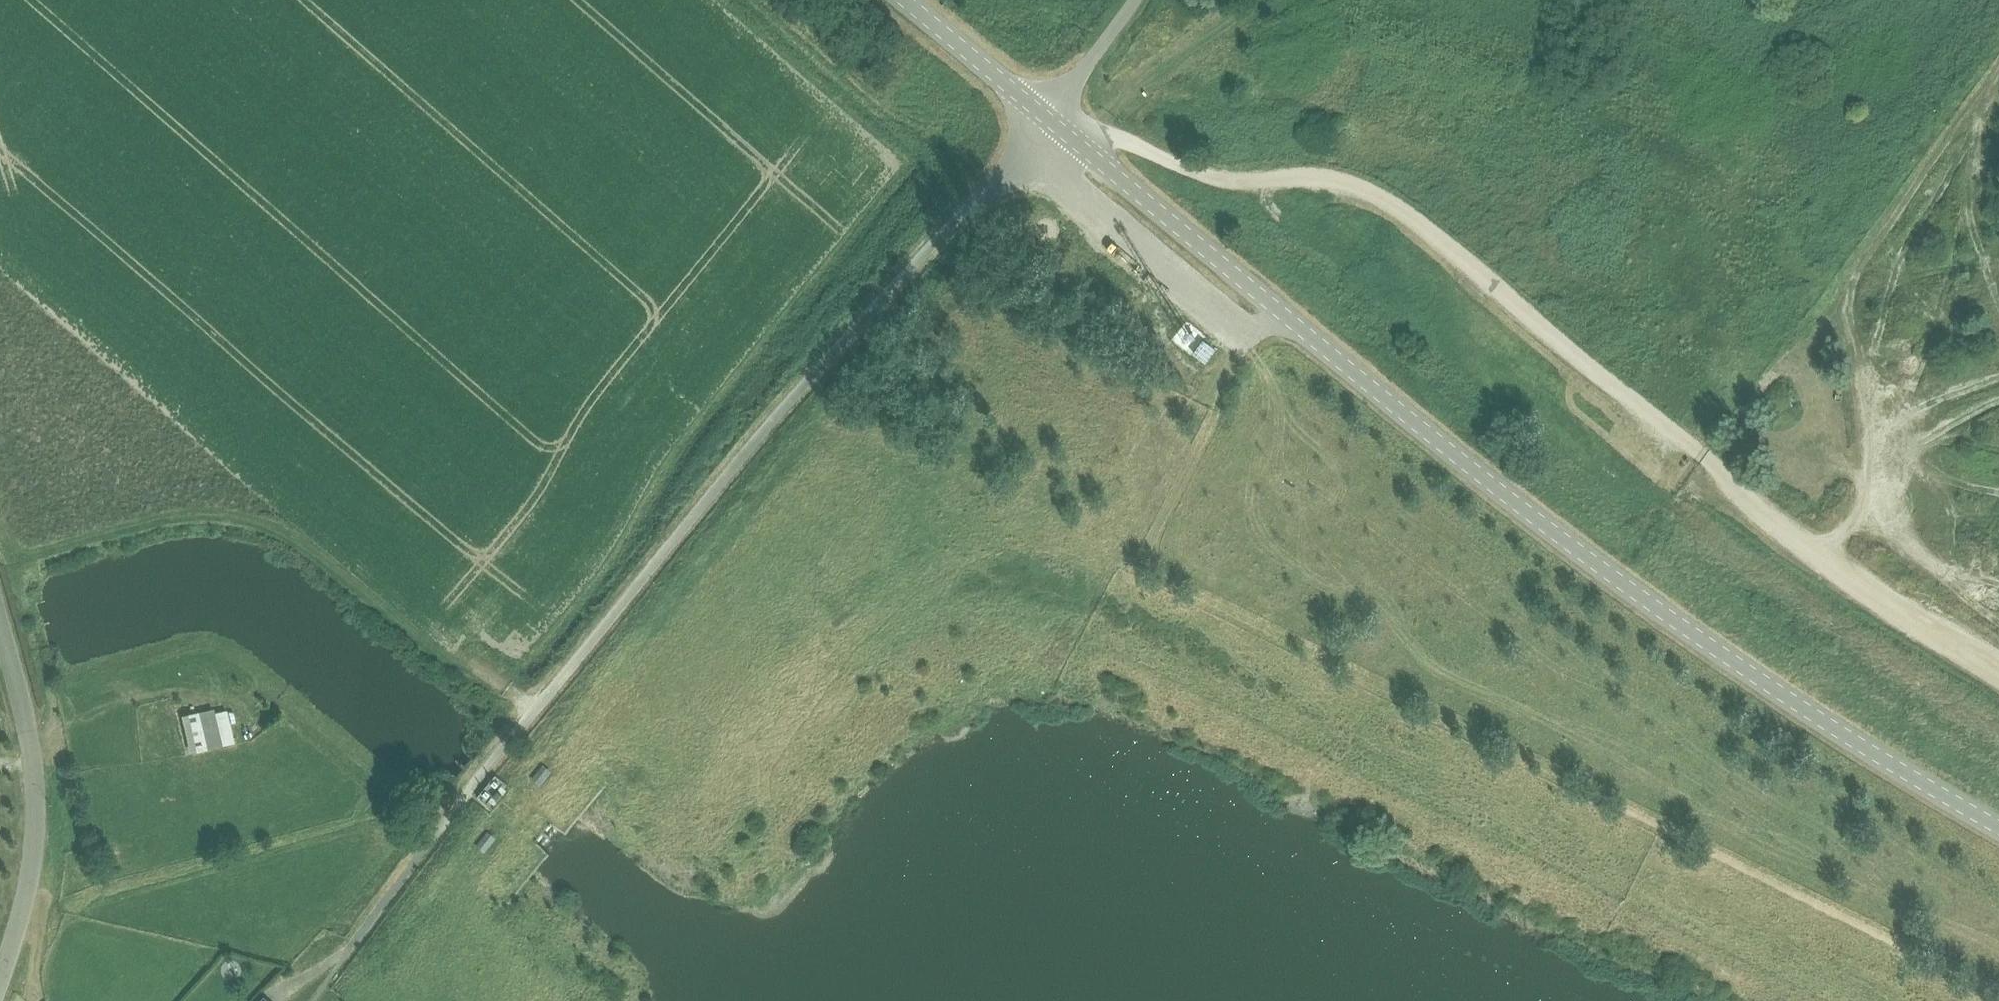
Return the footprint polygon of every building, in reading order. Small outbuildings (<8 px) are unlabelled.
[(181,716),(190,754),(223,747),(223,745),(234,743),(227,710),(216,713),(215,709),(181,716)] [(543,765),(531,779),(540,786),(552,772),(543,765)] [(468,799),(481,813),(504,792),(491,778),(468,799)] [(488,831),(476,846),(477,847),(485,853),(497,838),(489,832),(488,831)]
